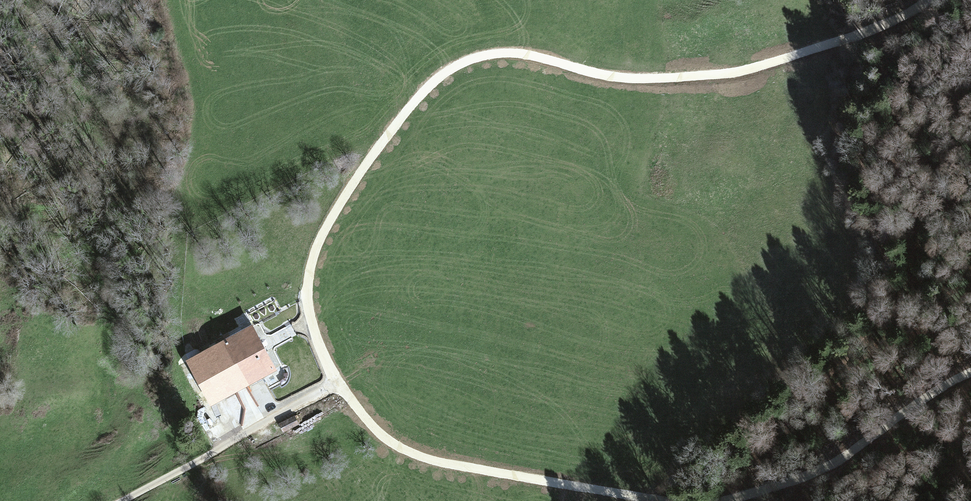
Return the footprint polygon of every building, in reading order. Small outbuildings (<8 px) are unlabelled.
[(252,335),(187,368),(207,408),(273,375),(252,335)]
